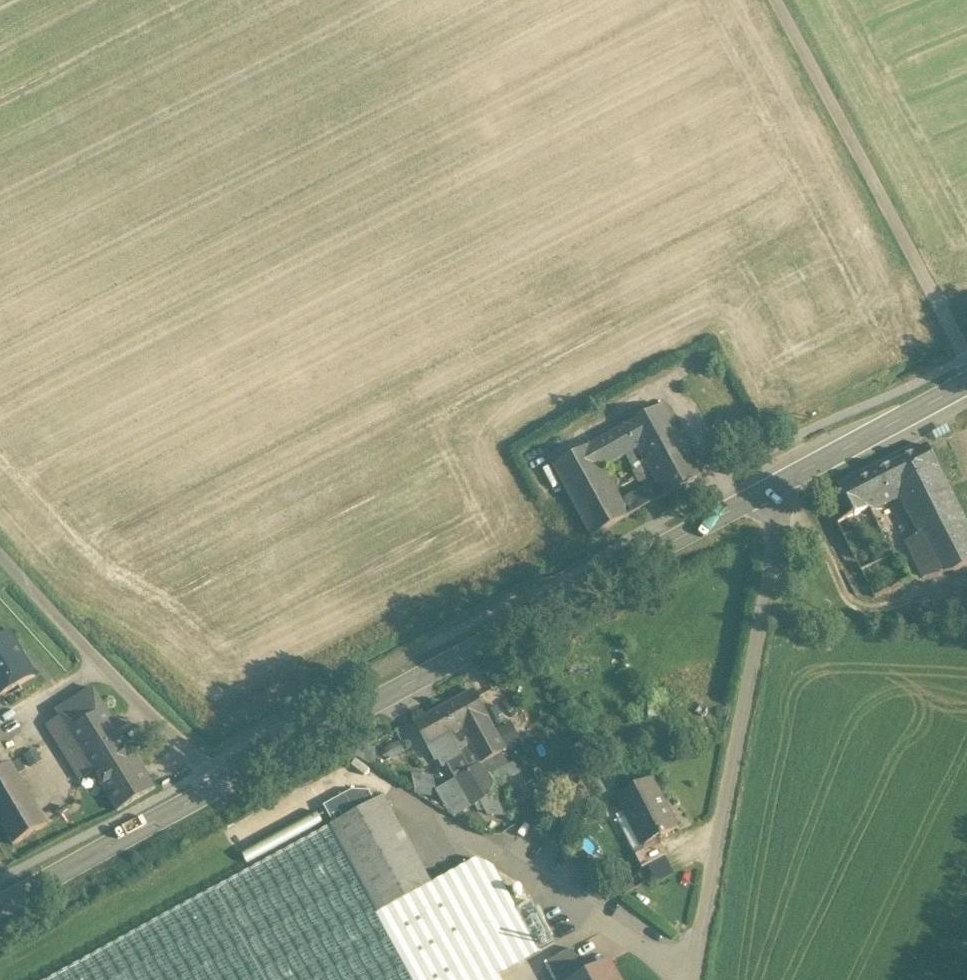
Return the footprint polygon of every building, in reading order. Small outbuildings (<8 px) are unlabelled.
[(663,407),(625,427),(638,450),(648,469),(686,449),(663,407)] [(638,450),(625,427),(590,447),(603,470),(626,457),(638,450)] [(947,427),(933,434),(936,440),(950,434),(947,427)] [(590,447),(553,467),(593,540),(630,519),(603,470),(590,447)] [(928,447),(841,491),(853,516),(854,517),(870,508),(871,512),(899,499),(895,490),(938,468),(928,447)] [(686,449),(648,469),(657,484),(665,499),(702,477),(686,449)] [(638,450),(626,457),(644,491),(657,484),(648,469),(638,450)] [(895,490),(899,499),(919,538),(908,544),(924,578),(954,574),(966,567),(966,525),(938,468),(895,490)] [(657,484),(644,491),(652,506),(665,499),(657,484)] [(871,512),(870,508),(854,517),(853,516),(837,524),(874,599),(907,584),(907,583),(910,582),(897,554),(894,556),(871,512)] [(0,640),(0,695),(33,676),(9,634),(0,640)] [(93,688),(55,711),(59,718),(68,732),(106,709),(93,688)] [(472,692),(416,722),(430,748),(454,735),(462,730),(486,717),(472,692)] [(155,788),(106,709),(68,732),(74,741),(93,772),(117,812),(155,788)] [(505,752),(486,717),(462,730),(469,742),(482,765),(499,755),(505,752)] [(68,732),(59,718),(46,725),(61,749),(74,741),(68,732)] [(454,735),(430,748),(437,759),(460,747),(454,735)] [(93,772),(74,741),(61,749),(80,780),(93,772)] [(469,742),(460,747),(437,759),(442,769),(449,765),(473,807),(499,793),(502,799),(523,788),(510,765),(506,767),(499,755),(482,765),(469,742)] [(0,744),(0,769),(11,763),(0,744)] [(0,769),(0,823),(13,845),(47,825),(11,763),(0,769)] [(433,793),(432,773),(412,774),(413,794),(433,793)] [(651,780),(617,797),(645,851),(661,844),(658,839),(660,838),(660,839),(664,837),(664,836),(676,830),(651,780)] [(432,885),(384,797),(331,826),(379,914),(432,885)] [(316,812),(241,853),(247,864),(323,823),(316,812)] [(498,976),(509,970),(455,872),(432,885),(379,914),(331,826),(49,979),(491,979),(498,976)] [(645,851),(635,856),(642,869),(667,857),(661,844),(645,851)] [(532,902),(517,910),(494,868),(477,859),(455,872),(509,970),(541,953),(540,951),(555,943),(532,902)] [(544,964),(553,979),(578,979),(586,976),(571,949),(544,964)] [(608,964),(586,976),(578,979),(617,979),(608,964)]
